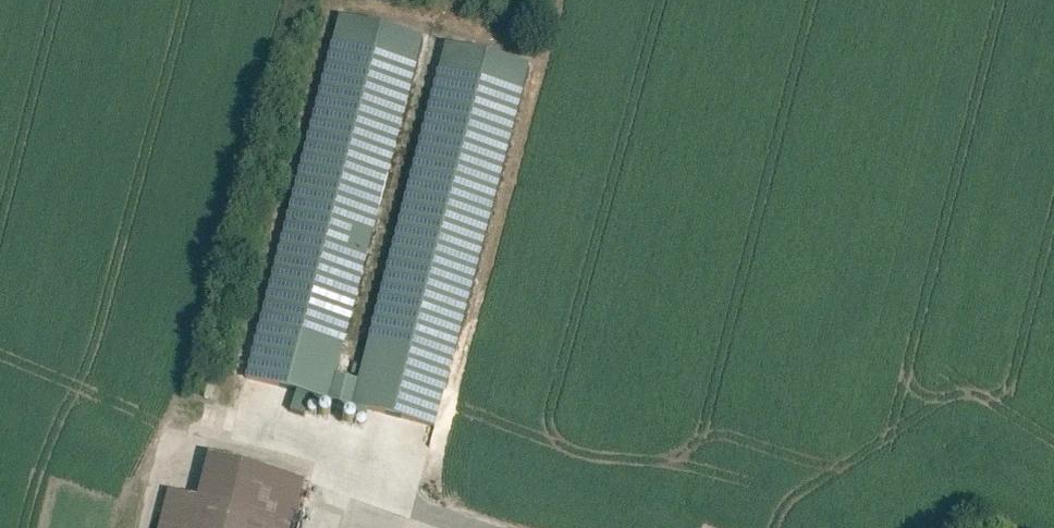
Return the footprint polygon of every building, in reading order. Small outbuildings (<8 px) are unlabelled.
[(425,35),(342,14),(247,381),(330,402),(425,35)] [(533,63),(448,41),(355,407),(440,428),(533,63)] [(173,489),(163,527),(292,527),(305,480),(211,455),(200,496),(173,489)]
